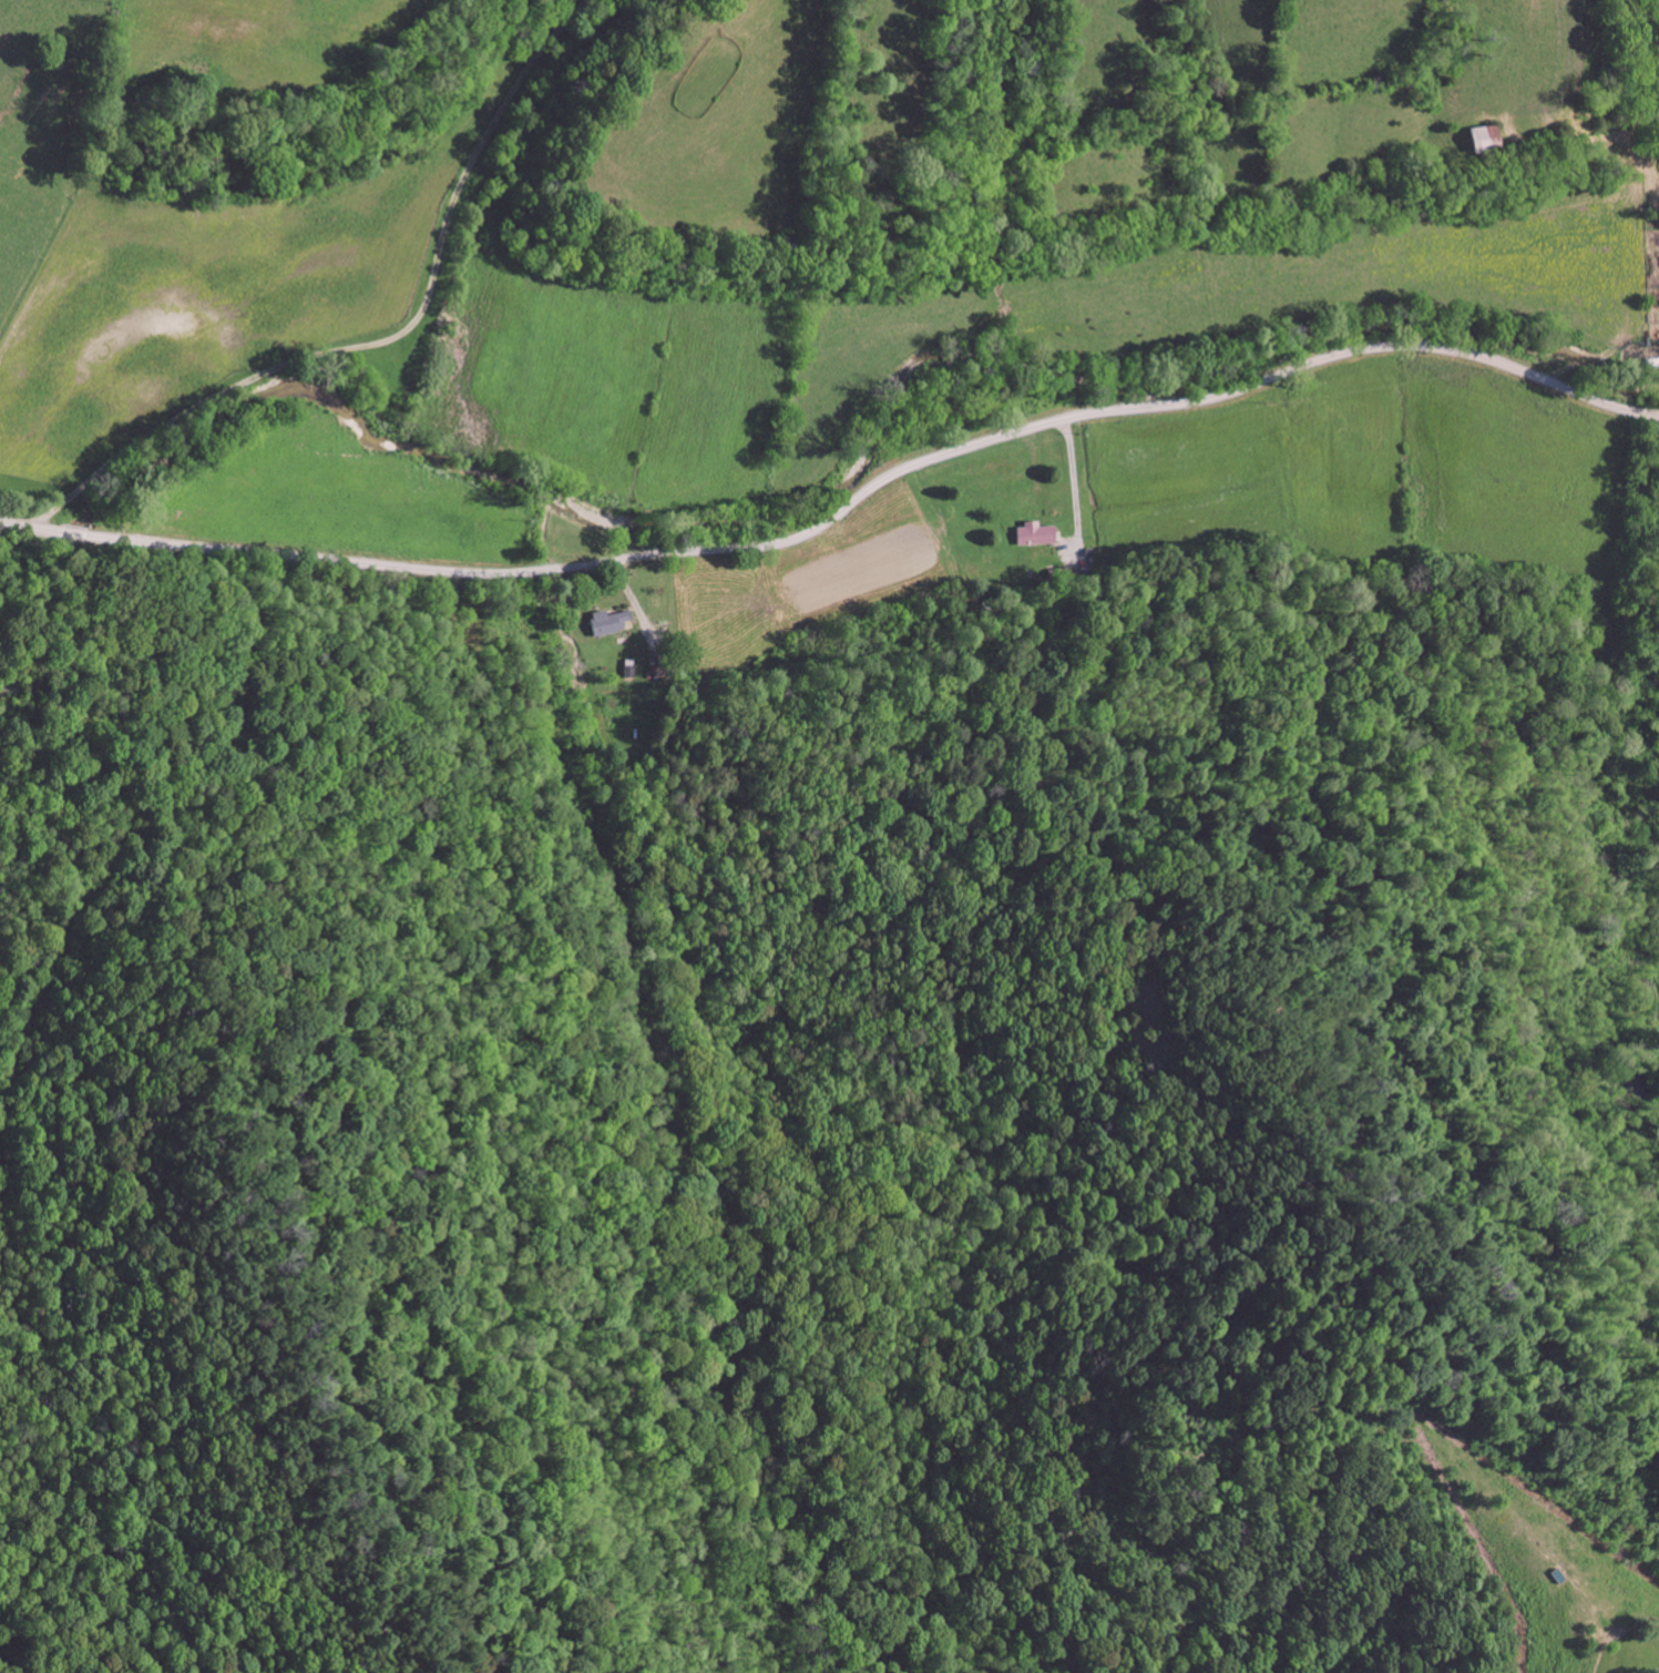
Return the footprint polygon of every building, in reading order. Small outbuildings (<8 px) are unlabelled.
[(1472,132),(1478,157),(1504,150),(1498,125),(1472,132)] [(1060,544),(1059,526),(1042,527),(1042,522),(1026,522),(1026,528),(1017,528),(1018,546),(1060,544)] [(596,637),(626,632),(624,623),(633,621),(632,611),(608,616),(607,611),(592,614),(596,637)]
